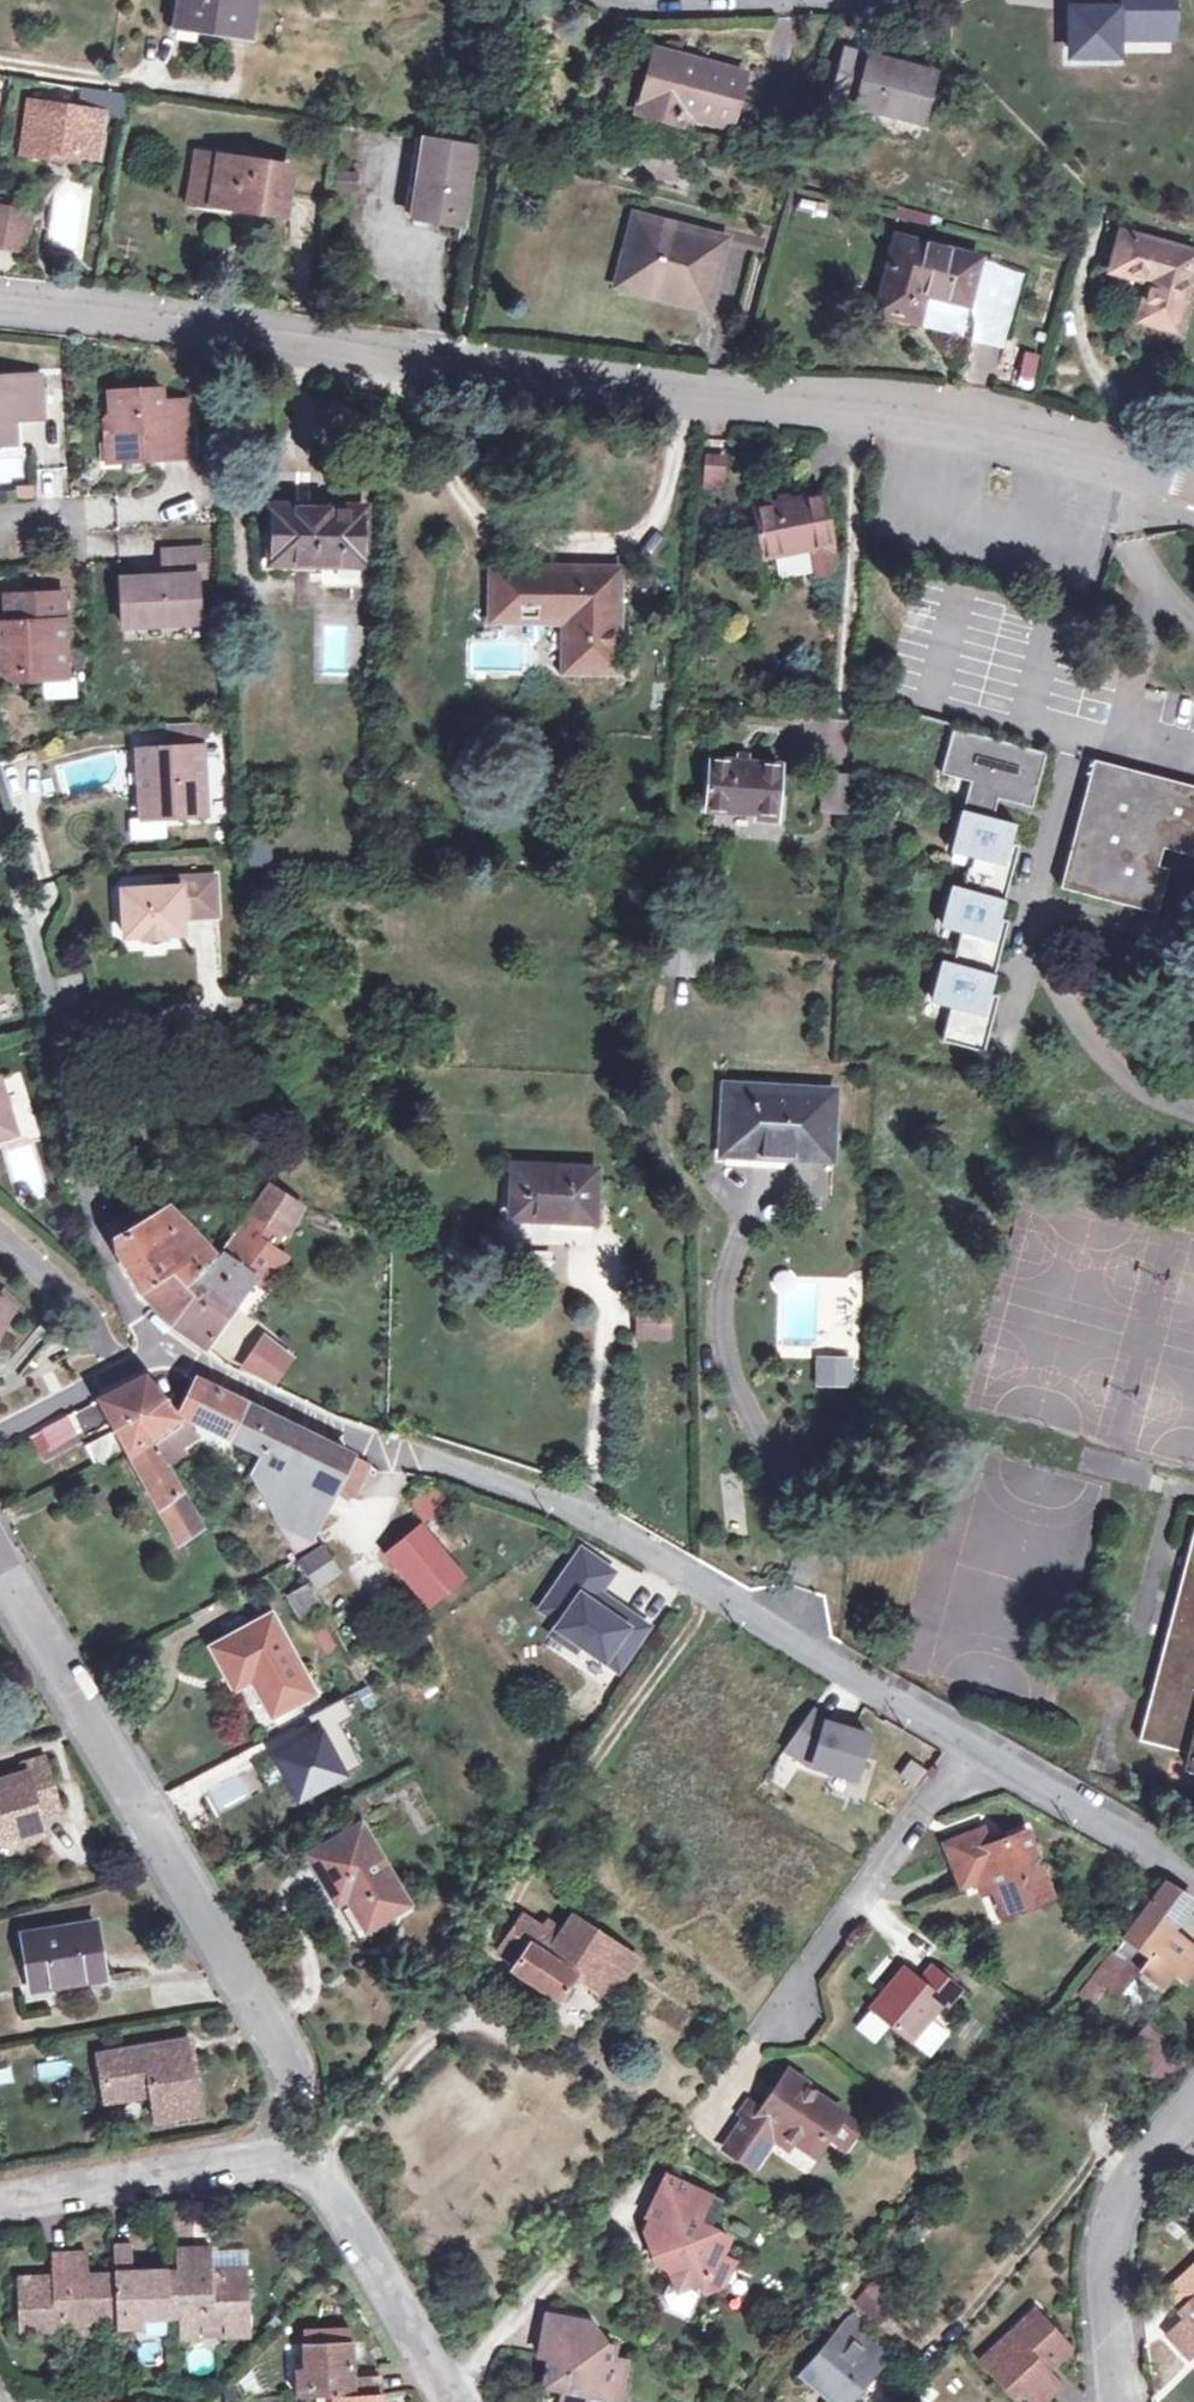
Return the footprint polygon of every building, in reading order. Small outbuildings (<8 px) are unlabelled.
[(189,0),(180,0),(176,26),(186,29),(191,0),(189,0)] [(186,29),(247,37),(252,0),(189,0),(191,0),(186,29)] [(1082,71),(1118,78),(1116,90),(1112,105),(1158,114),(1170,52),(1193,56),(1193,17),(1154,8),(1150,27),(1148,38),(1139,36),(1141,26),(1093,16),(1082,71)] [(1150,27),(1141,26),(1139,36),(1148,38),(1150,27)] [(681,113),(689,115),(729,127),(743,75),(653,51),(636,113),(677,125),(681,113)] [(854,101),(853,106),(920,123),(933,74),(843,51),(832,95),(854,101)] [(78,88),(75,110),(101,113),(122,116),(126,95),(78,88)] [(101,113),(75,110),(29,103),(19,153),(46,159),(46,158),(47,150),(73,154),(96,157),(101,113)] [(681,113),(677,125),(684,128),(689,115),(681,113)] [(462,225),(475,147),(423,138),(409,216),(462,225)] [(47,150),(46,158),(72,162),(73,154),(47,150)] [(204,177),(206,155),(195,153),(188,201),(208,203),(213,180),(204,177)] [(287,167),(206,155),(204,177),(213,180),(208,203),(278,216),(287,167)] [(13,209),(0,207),(0,247),(7,248),(13,209)] [(31,212),(13,209),(7,248),(24,251),(31,212)] [(639,290),(707,306),(724,241),(634,218),(616,288),(638,294),(639,290)] [(1138,320),(1176,331),(1193,262),(1193,256),(1120,234),(1111,270),(1151,282),(1138,320)] [(875,313),(905,320),(914,290),(924,292),(967,303),(978,258),(895,237),(875,313)] [(914,290),(905,320),(916,323),(924,292),(914,290)] [(16,445),(15,414),(43,412),(41,377),(0,379),(0,446),(16,445)] [(163,391),(110,394),(111,415),(106,421),(107,444),(122,443),(123,462),(150,461),(150,451),(165,450),(165,460),(191,458),(188,403),(163,404),(163,391)] [(122,443),(107,444),(108,463),(123,462),(122,443)] [(150,451),(150,461),(165,460),(165,450),(150,451)] [(702,461),(700,481),(718,483),(720,463),(702,461)] [(760,557),(810,546),(812,553),(832,550),(823,496),(752,510),(760,557)] [(322,563),(323,572),(323,587),(360,586),(362,512),(273,510),(273,535),(273,563),(322,563)] [(273,563),(273,535),(261,534),(261,571),(323,572),(322,563),(273,563)] [(206,576),(204,550),(163,553),(165,578),(121,580),(124,628),(201,623),(198,577),(206,576)] [(492,571),(491,621),(564,622),(565,672),(617,672),(617,572),(492,571)] [(5,597),(7,624),(2,624),(3,640),(0,640),(0,670),(13,682),(19,676),(43,675),(49,680),(67,679),(64,594),(5,597)] [(201,726),(169,727),(170,751),(138,753),(141,821),(165,820),(206,818),(201,726)] [(997,995),(988,993),(1007,921),(999,919),(1018,846),(1010,844),(1015,825),(992,819),(998,796),(1000,787),(1010,790),(1008,799),(1031,805),(1045,753),(952,728),(940,772),(975,781),(970,798),(965,797),(952,847),(972,852),(962,887),(952,884),(942,921),(962,926),(952,961),(942,958),(932,995),(952,1000),(941,1039),(983,1050),(997,995)] [(712,760),(705,808),(756,813),(755,819),(777,820),(783,768),(712,760)] [(1087,783),(1059,891),(1156,915),(1168,870),(1157,867),(1162,850),(1193,858),(1193,855),(1193,787),(1093,761),(1092,763),(1087,783)] [(1087,783),(1092,763),(1086,762),(1081,781),(1087,783)] [(1000,787),(998,796),(1008,799),(1010,790),(1000,787)] [(166,835),(165,820),(129,822),(130,837),(166,835)] [(214,880),(165,882),(165,891),(122,893),(124,939),(141,938),(141,942),(164,941),(164,938),(182,937),(181,920),(181,902),(189,901),(190,920),(216,919),(214,880)] [(181,902),(181,920),(190,920),(189,901),(181,902)] [(14,1133),(0,1089),(0,1137),(14,1133)] [(826,1158),(830,1097),(726,1090),(722,1151),(826,1158)] [(829,1194),(829,1163),(790,1163),(790,1193),(829,1194)] [(593,1222),(596,1172),(513,1168),(511,1218),(593,1222)] [(271,1224),(285,1234),(301,1207),(295,1205),(267,1187),(250,1210),(271,1224)] [(250,1210),(218,1255),(186,1222),(180,1227),(167,1209),(115,1239),(119,1254),(143,1295),(172,1325),(197,1343),(206,1350),(256,1280),(266,1287),(286,1260),(274,1251),(259,1241),(271,1224),(250,1210)] [(274,1251),(285,1234),(271,1224),(259,1241),(274,1251)] [(11,1311),(0,1304),(0,1332),(11,1311)] [(50,1365),(75,1352),(54,1334),(37,1353),(50,1365)] [(293,1358),(267,1341),(249,1366),(276,1385),(293,1358)] [(811,1353),(811,1386),(850,1386),(850,1353),(811,1353)] [(153,1443),(183,1427),(177,1419),(162,1398),(144,1374),(97,1399),(128,1453),(177,1545),(199,1529),(161,1460),(153,1443)] [(271,1510),(306,1433),(196,1380),(180,1412),(271,1454),(250,1475),(271,1510)] [(47,1451),(77,1435),(67,1415),(36,1431),(47,1451)] [(191,1438),(183,1427),(153,1443),(161,1460),(191,1438)] [(350,1454),(306,1433),(271,1510),(293,1552),(299,1562),(320,1549),(310,1534),(334,1486),(350,1454)] [(368,1462),(350,1454),(334,1486),(353,1494),(369,1463),(368,1462)] [(422,1520),(447,1507),(437,1487),(412,1500),(422,1520)] [(430,1601),(456,1579),(416,1530),(390,1552),(430,1601)] [(1193,1768),(1193,1532),(1139,1742),(1188,1755),(1186,1766),(1193,1768)] [(335,1573),(320,1549),(299,1562),(310,1582),(312,1586),(335,1573)] [(606,1571),(577,1551),(537,1610),(554,1621),(549,1628),(615,1671),(645,1626),(592,1590),(606,1571)] [(312,1586),(310,1582),(290,1593),(302,1617),(323,1605),(312,1586)] [(245,1664),(253,1677),(272,1713),(312,1691),(269,1616),(214,1646),(229,1673),(245,1664)] [(321,1620),(308,1627),(321,1652),(334,1645),(321,1620)] [(245,1664),(229,1673),(237,1686),(253,1677),(245,1664)] [(315,1732),(271,1754),(293,1797),(357,1765),(334,1721),(348,1714),(340,1698),(307,1715),(315,1732)] [(857,1778),(867,1736),(826,1721),(812,1709),(786,1749),(807,1764),(857,1778)] [(18,1829),(20,1838),(40,1832),(36,1817),(59,1811),(45,1758),(21,1764),(23,1773),(0,1779),(0,1834),(18,1829)] [(309,1854),(335,1901),(345,1895),(364,1928),(407,1903),(359,1824),(309,1854)] [(989,1876),(994,1889),(1003,1915),(1049,1900),(1024,1834),(988,1847),(982,1832),(946,1846),(962,1886),(976,1881),(989,1876)] [(989,1876),(976,1881),(980,1893),(994,1889),(989,1876)] [(1115,1952),(1136,1967),(1141,1970),(1162,1985),(1173,1970),(1178,1963),(1191,1973),(1193,1969),(1193,1948),(1171,1930),(1193,1900),(1167,1884),(1115,1952)] [(355,1934),(364,1928),(345,1895),(335,1901),(355,1934)] [(549,1932),(538,1925),(522,1915),(496,1950),(514,1962),(512,1966),(557,1997),(574,1973),(610,1996),(636,1959),(571,1915),(563,1929),(554,1924),(549,1932)] [(549,1932),(554,1924),(544,1917),(538,1925),(549,1932)] [(32,1988),(102,1976),(93,1923),(23,1935),(32,1988)] [(1136,1967),(1115,1952),(1094,1978),(1082,1993),(1092,2002),(1104,1985),(1117,1994),(1136,1967)] [(1178,1963),(1173,1970),(1186,1980),(1191,1973),(1178,1963)] [(925,2020),(941,2001),(944,2004),(957,1989),(933,1967),(919,1981),(903,1968),(871,2008),(909,2039),(911,2036),(925,2020)] [(925,2020),(911,2036),(926,2050),(941,2034),(925,2020)] [(1133,2047),(1156,2064),(1172,2045),(1150,2027),(1133,2047)] [(105,2099),(152,2092),(157,2120),(200,2113),(188,2041),(99,2055),(105,2099)] [(778,2130),(793,2140),(813,2154),(826,2134),(842,2111),(801,2085),(804,2080),(788,2068),(761,2108),(747,2099),(736,2116),(742,2120),(722,2148),(753,2168),(772,2140),(778,2130)] [(842,2111),(826,2134),(844,2146),(860,2123),(842,2111)] [(778,2130),(772,2140),(786,2150),(793,2140),(778,2130)] [(665,2174),(658,2189),(702,2210),(709,2195),(665,2174)] [(702,2210),(658,2189),(646,2215),(648,2217),(642,2228),(649,2242),(656,2241),(659,2248),(654,2251),(659,2264),(668,2268),(675,2288),(687,2283),(700,2279),(709,2275),(704,2269),(713,2252),(718,2255),(727,2236),(696,2221),(702,2210)] [(18,2275),(20,2324),(46,2322),(46,2330),(73,2329),(73,2343),(93,2341),(92,2320),(117,2319),(117,2326),(148,2325),(148,2318),(180,2317),(181,2338),(200,2337),(200,2323),(226,2322),(225,2315),(252,2313),(251,2267),(223,2268),(224,2276),(215,2277),(214,2269),(213,2248),(177,2248),(178,2270),(136,2272),(135,2244),(116,2244),(117,2271),(91,2273),(90,2252),(52,2254),(53,2274),(53,2283),(46,2283),(45,2274),(18,2275)] [(709,2275),(700,2279),(705,2291),(721,2285),(732,2263),(718,2255),(713,2252),(704,2269),(709,2275)] [(223,2268),(214,2269),(215,2277),(224,2276),(223,2268)] [(689,2288),(687,2283),(675,2288),(661,2293),(666,2307),(685,2315),(695,2291),(689,2288)] [(912,2331),(925,2316),(887,2286),(865,2311),(892,2332),(901,2322),(912,2331)] [(1177,2309),(1183,2315),(1165,2332),(1191,2359),(1193,2356),(1193,2293),(1177,2309)] [(1037,2306),(1018,2324),(1025,2332),(1044,2314),(1037,2306)] [(226,2322),(227,2337),(253,2336),(252,2313),(225,2315),(226,2322)] [(582,2321),(545,2314),(538,2354),(548,2356),(542,2386),(561,2390),(561,2399),(577,2401),(609,2401),(610,2398),(620,2400),(627,2360),(612,2358),(614,2344),(587,2339),(579,2337),(582,2321)] [(1018,2324),(978,2360),(1011,2397),(1019,2390),(1029,2401),(1043,2401),(1062,2385),(1049,2369),(1044,2364),(1050,2358),(1055,2364),(1073,2347),(1044,2314),(1025,2332),(1018,2324)] [(591,2323),(582,2321),(579,2337),(587,2339),(591,2323)] [(46,2322),(20,2324),(21,2332),(46,2330),(46,2322)] [(845,2401),(846,2401),(885,2357),(845,2323),(799,2376),(812,2387),(819,2379),(845,2401)] [(351,2339),(307,2339),(307,2366),(298,2366),(298,2396),(334,2394),(335,2401),(382,2401),(380,2373),(353,2374),(351,2339)] [(1049,2369),(1055,2364),(1050,2358),(1044,2364),(1049,2369)] [(819,2379),(812,2387),(829,2401),(845,2401),(819,2379)]
